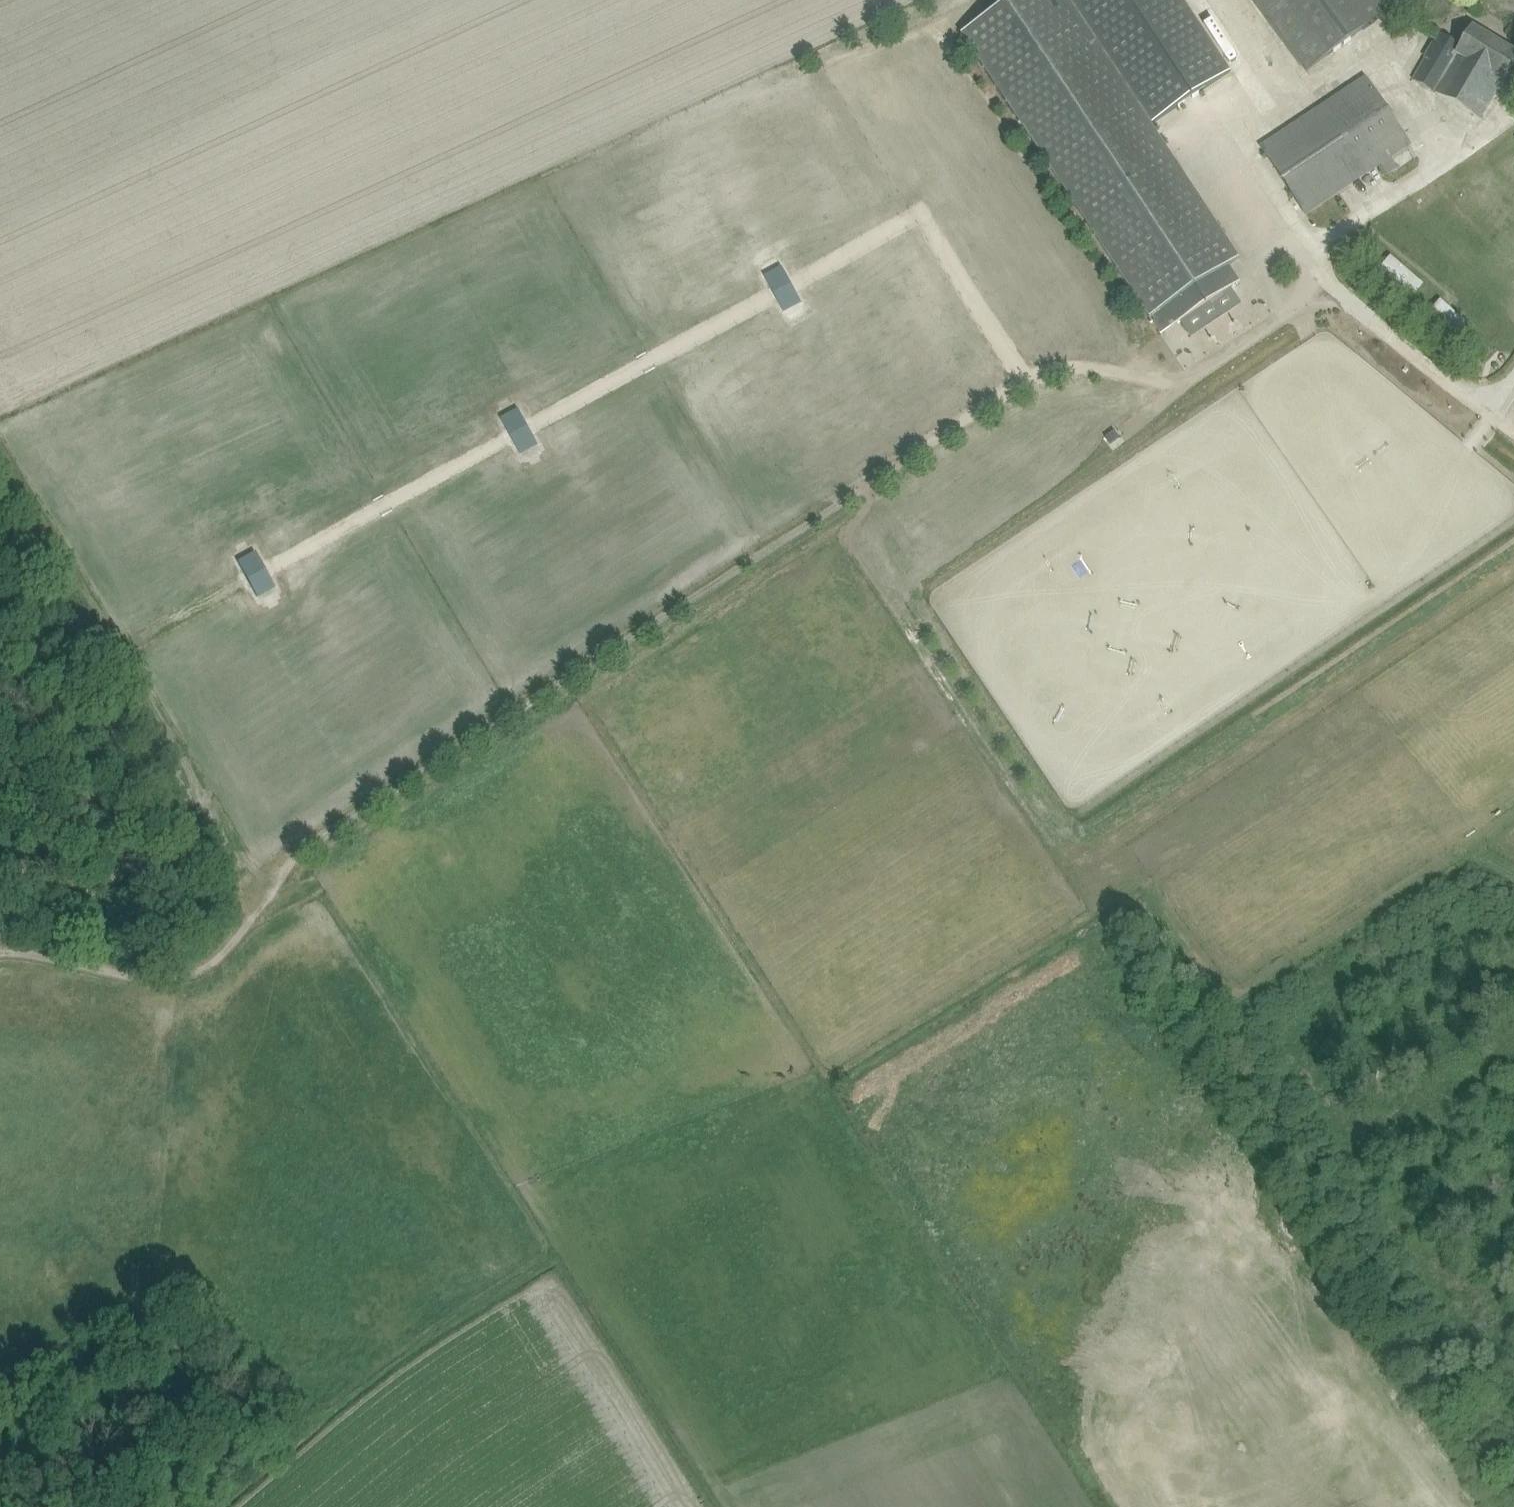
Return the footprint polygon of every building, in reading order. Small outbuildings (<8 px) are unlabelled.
[(1232,72),(1184,0),(1014,0),(962,35),(1006,101),(1083,218),(1150,319),(1161,335),(1171,329),(1241,282),(1230,266),(1240,259),(1152,125),(1232,72)] [(1503,82),(1504,82),(1513,64),(1513,51),(1472,26),(1461,46),(1441,33),(1414,81),(1481,120),(1503,82)] [(1306,214),(1377,168),(1384,178),(1399,168),(1392,158),(1411,145),(1366,78),(1262,147),(1306,214)] [(1410,296),(1421,283),(1389,254),(1378,266),(1410,296)]
